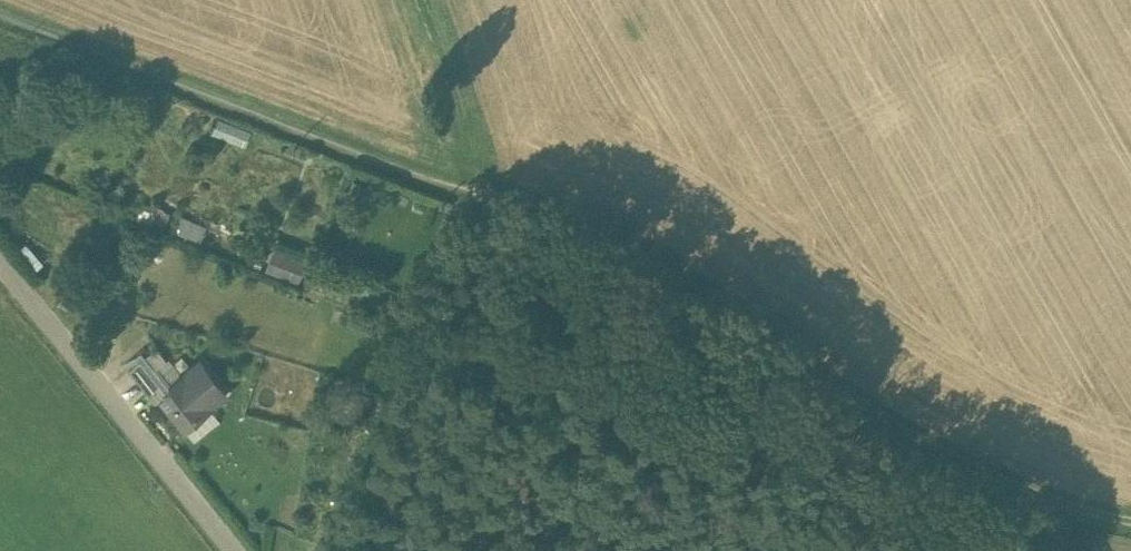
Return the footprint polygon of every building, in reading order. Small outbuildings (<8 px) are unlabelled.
[(219,135),(247,142),(250,128),(222,121),(219,135)] [(268,268),(303,281),(312,257),(277,244),(268,268)] [(156,344),(130,365),(140,378),(144,375),(157,365),(167,357),(156,344)] [(170,381),(169,382),(172,386),(160,395),(185,425),(199,414),(195,409),(205,402),(209,406),(227,392),(199,357),(170,381)] [(170,381),(157,365),(144,375),(160,395),(172,386),(169,382),(170,381)]
